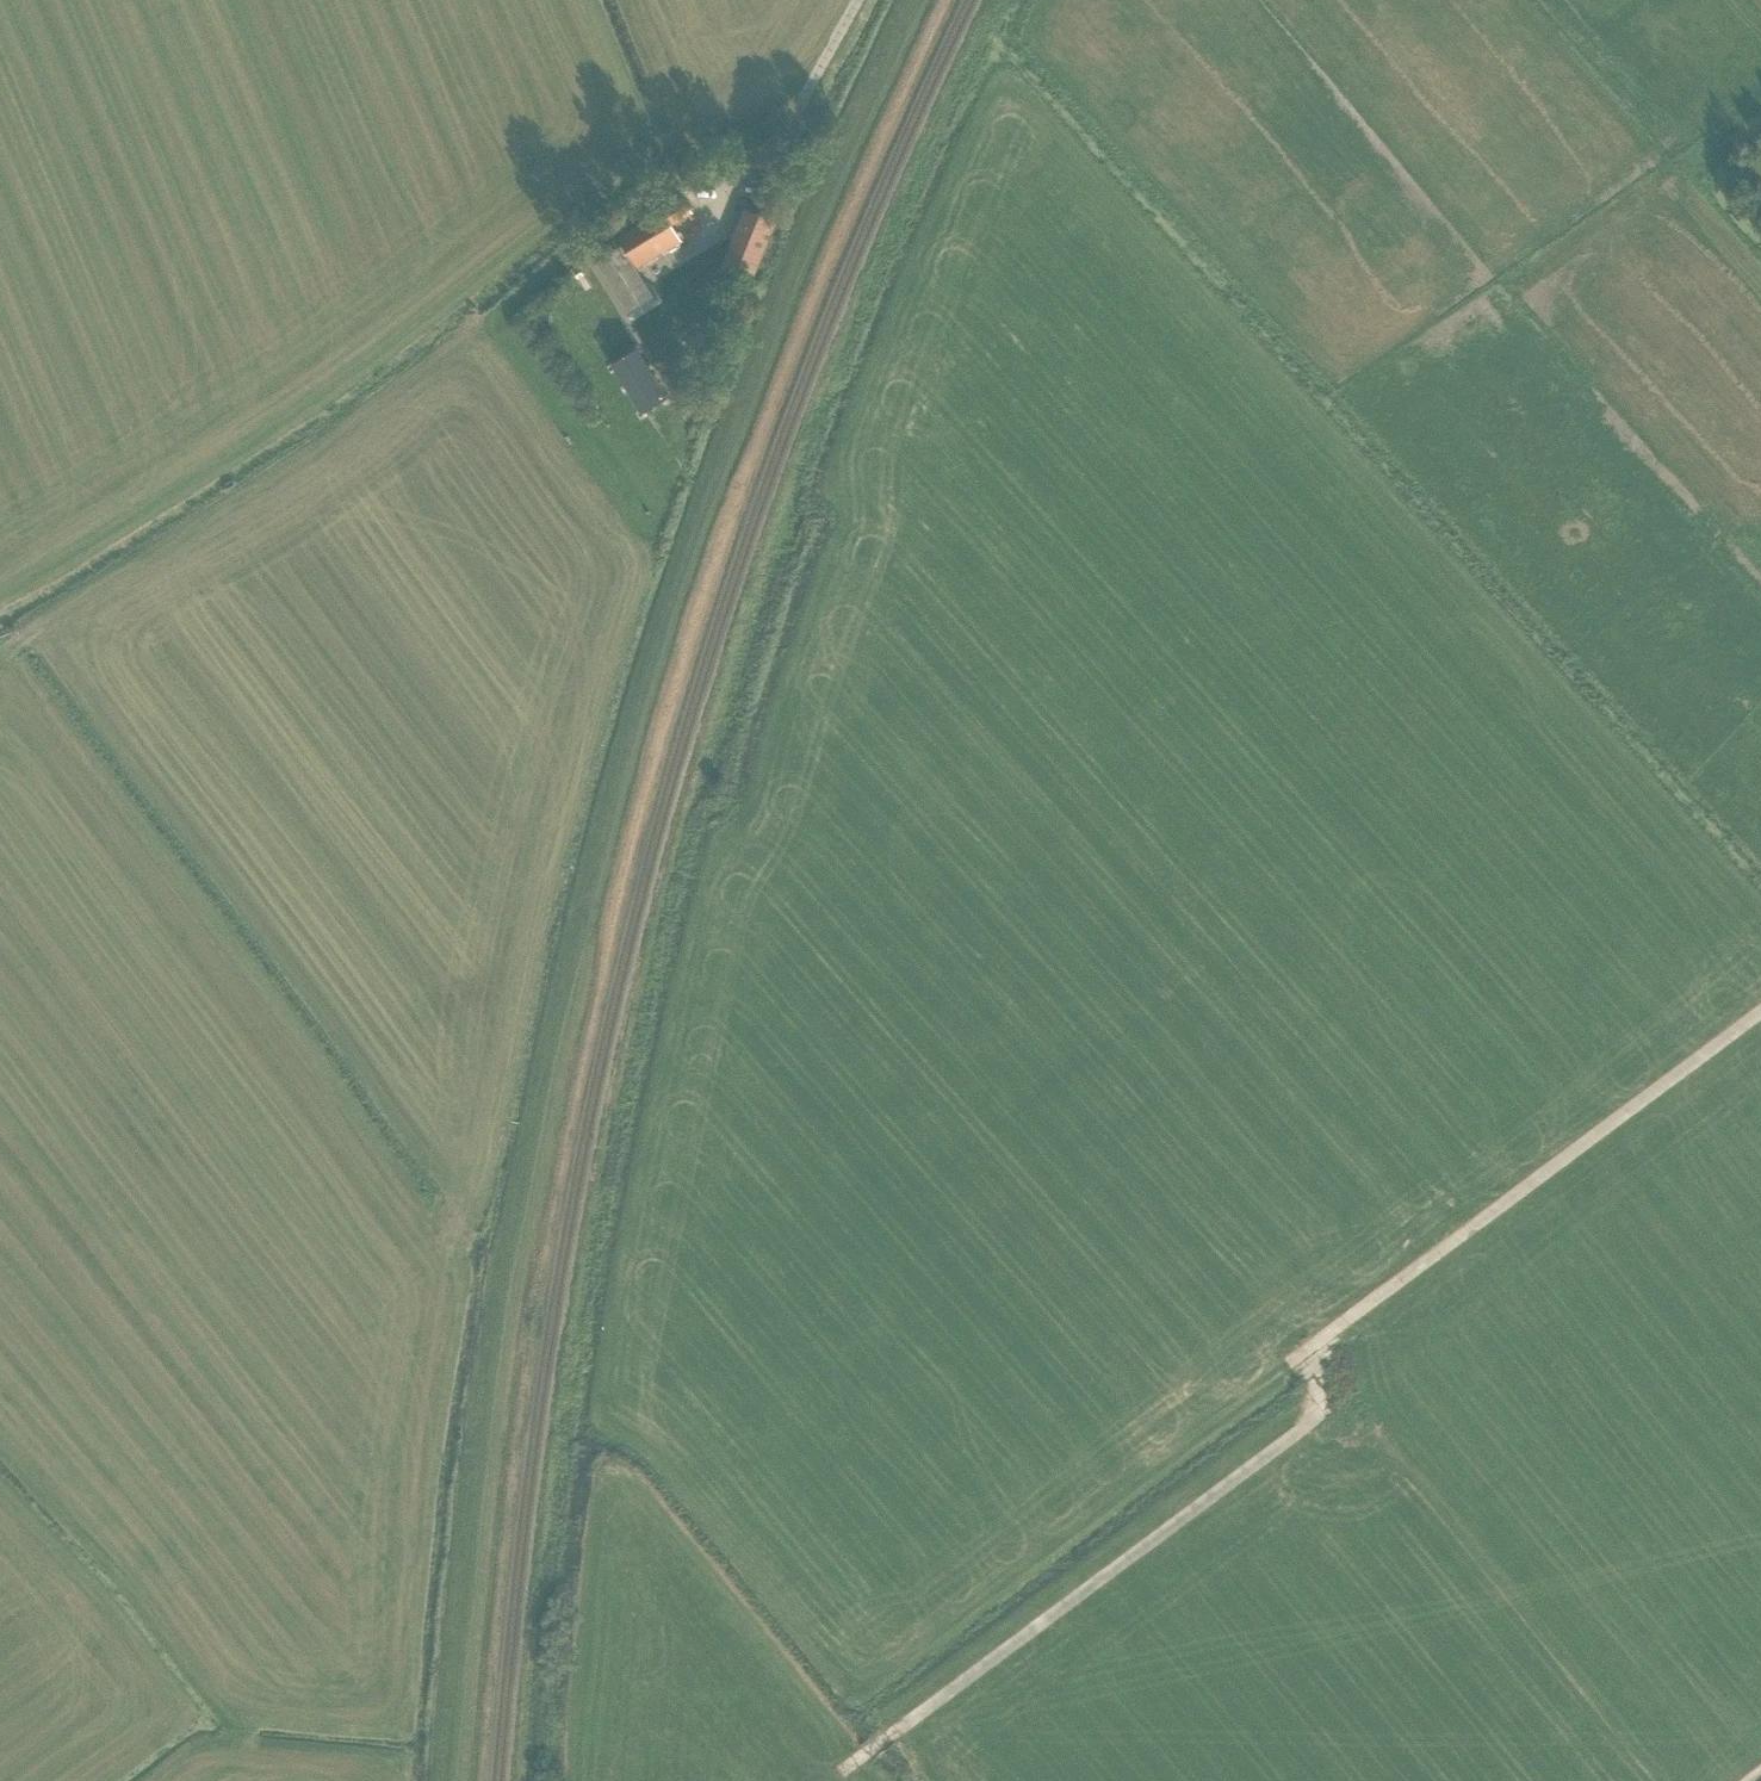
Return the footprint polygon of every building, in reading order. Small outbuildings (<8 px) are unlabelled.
[(599,262),(630,313),(647,303),(656,297),(639,268),(680,242),(671,227),(692,214),(684,200),(614,243),(619,250),(599,262)] [(753,277),(774,224),(743,211),(721,265),(753,277)] [(664,309),(656,297),(647,303),(630,313),(637,325),(664,309)] [(649,369),(645,362),(637,350),(612,365),(642,415),(668,399),(652,374),(649,369)]
